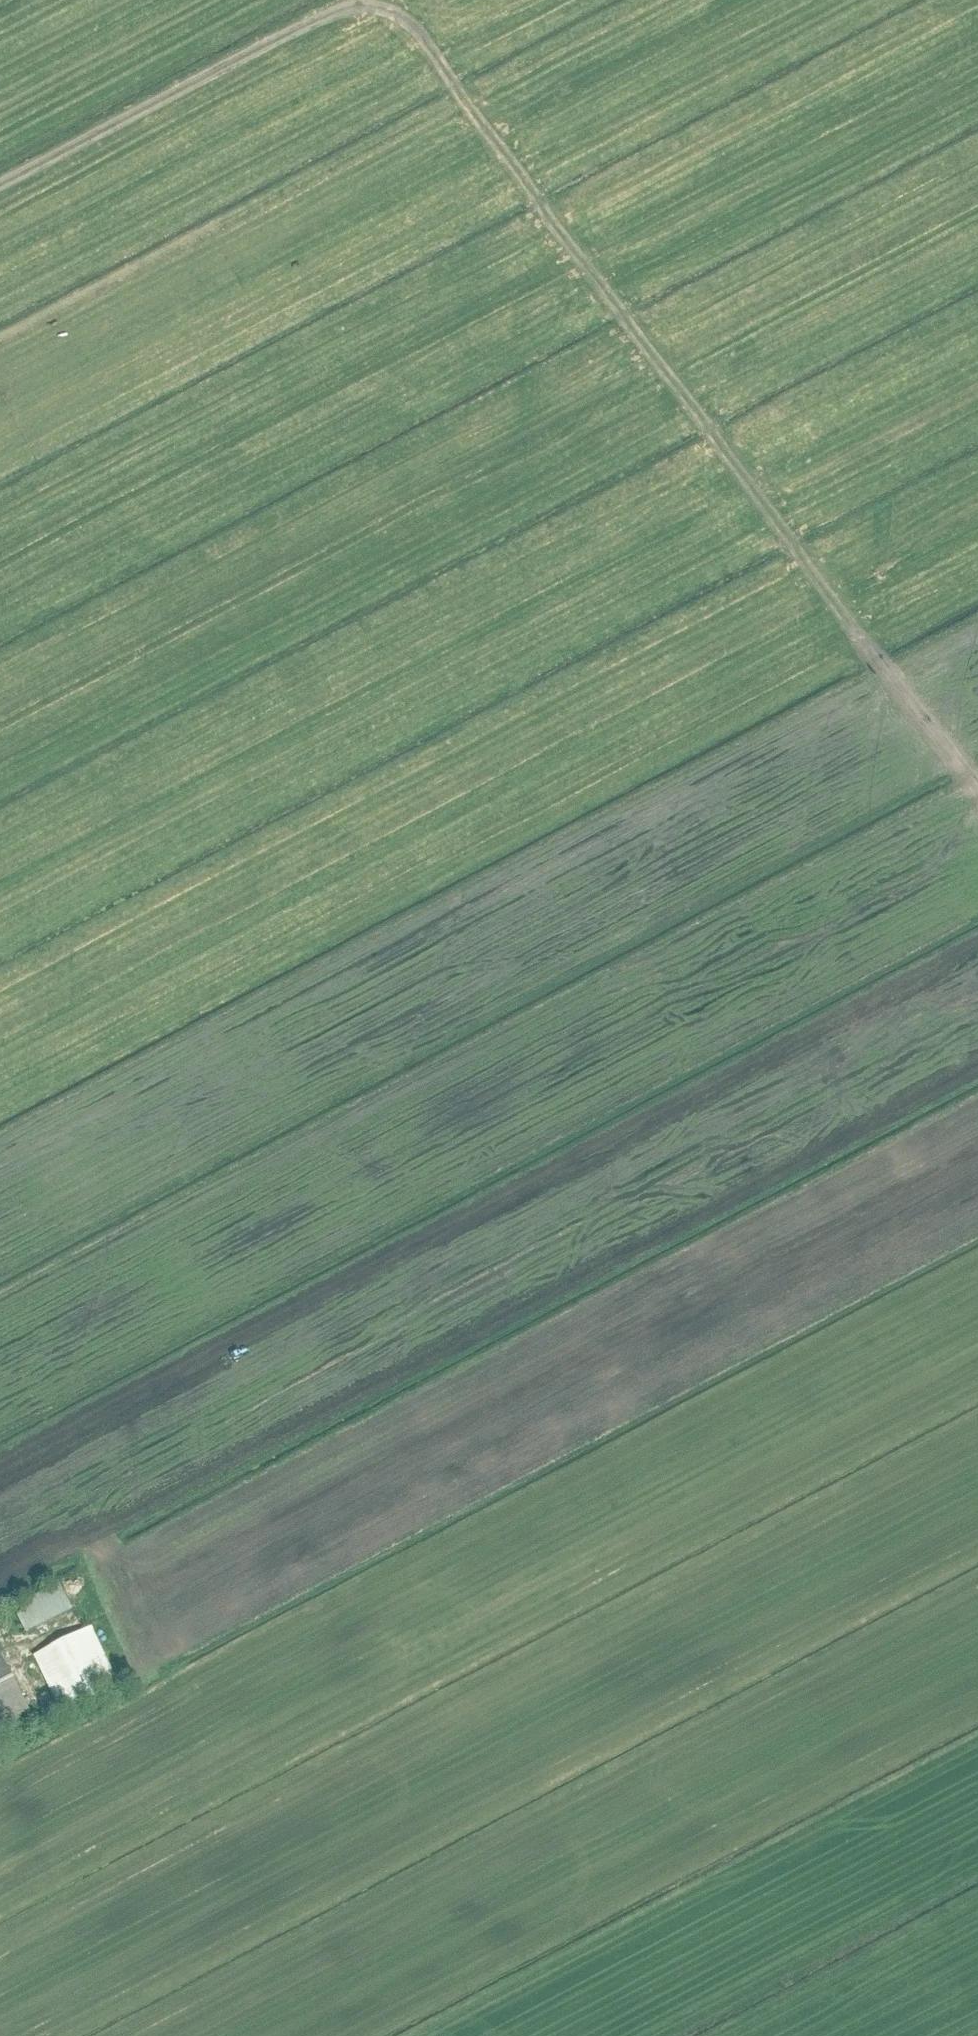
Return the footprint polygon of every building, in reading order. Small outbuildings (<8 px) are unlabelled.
[(50,1596),(16,1611),(27,1633),(61,1615),(50,1596)] [(95,1632),(35,1661),(59,1710),(118,1681),(95,1632)] [(32,1719),(0,1657),(0,1735),(32,1719)]
